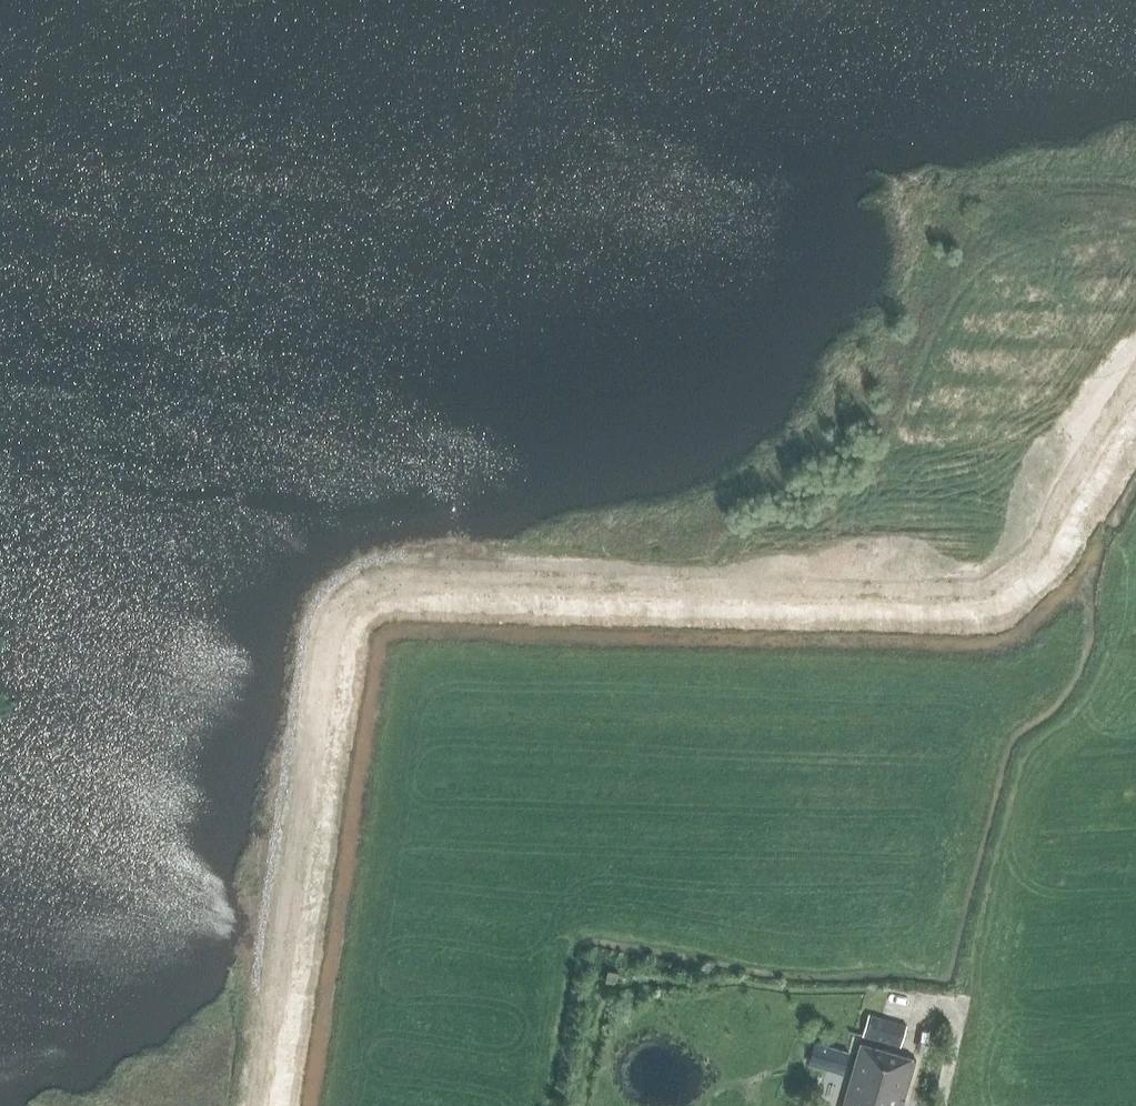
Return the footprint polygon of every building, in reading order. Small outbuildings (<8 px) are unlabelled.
[(883,1018),(877,1036),(902,1044),(907,1025),(883,1018)] [(808,1058),(842,1069),(849,1048),(815,1037),(808,1058)] [(918,1060),(862,1044),(844,1105),(904,1105),(918,1060)]
